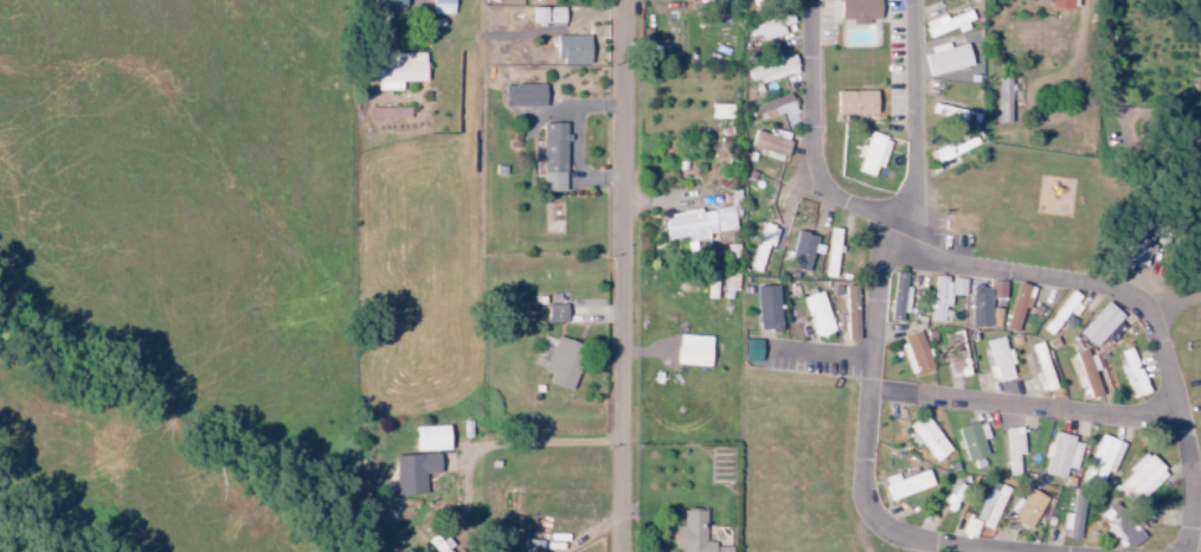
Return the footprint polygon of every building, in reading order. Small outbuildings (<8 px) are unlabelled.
[(450,15),(451,0),(429,0),(428,14),(450,15)] [(877,22),(877,0),(836,0),(836,20),(848,20),(848,23),(877,22)] [(1047,9),(1074,9),(1074,0),(1048,0),(1047,9)] [(561,25),(561,8),(528,7),(527,24),(561,25)] [(973,24),(967,10),(943,20),(941,15),(920,24),(926,39),(954,28),(955,31),(973,24)] [(586,35),(554,36),(555,66),(587,65),(586,35)] [(918,52),(926,78),(969,65),(963,44),(947,49),(945,44),(918,52)] [(422,82),(422,53),(372,53),(373,91),(398,91),(398,82),(422,82)] [(796,74),(792,57),(744,67),(748,84),(796,74)] [(502,85),(503,107),(542,106),(541,84),(502,85)] [(873,115),(872,91),(832,92),(832,116),(873,115)] [(793,109),(787,94),(747,108),(752,123),(793,109)] [(730,105),(708,104),(708,119),(730,120),(730,105)] [(977,114),(929,104),(927,114),(975,124),(977,114)] [(408,108),(370,107),(370,118),(407,119),(408,108)] [(563,193),(564,124),(540,124),(539,192),(563,193)] [(747,148),(780,159),(786,141),(771,136),(753,130),(747,148)] [(871,177),(874,167),(880,169),(888,140),(865,133),(854,172),(871,177)] [(730,211),(661,214),(662,240),(684,239),(685,251),(694,251),(694,242),(707,241),(707,233),(735,232),(734,218),(740,218),(739,190),(729,191),(730,211)] [(758,273),(766,246),(771,248),(776,228),(762,224),(748,270),(758,273)] [(841,229),(829,228),(824,277),(836,278),(841,229)] [(811,253),(817,254),(819,236),(794,233),(790,270),(809,272),(811,253)] [(904,323),(910,275),(894,273),(887,321),(904,323)] [(947,277),(931,277),(930,323),(941,323),(941,307),(947,307),(947,277)] [(967,327),(988,328),(988,299),(1003,299),(1003,283),(988,283),(988,287),(967,287),(967,327)] [(1003,330),(1015,333),(1021,308),(1027,309),(1033,288),(1015,283),(1003,330)] [(754,332),(777,332),(776,287),(753,287),(754,332)] [(845,340),(858,340),(856,289),(843,289),(845,340)] [(811,338),(831,334),(822,292),(802,296),(811,338)] [(1072,318),(1082,305),(1067,293),(1040,329),(1049,336),(1066,313),(1072,318)] [(1120,317),(1104,302),(1076,333),(1093,348),(1102,337),(1107,342),(1117,331),(1112,326),(1120,317)] [(564,305),(544,305),(545,324),(565,323),(564,305)] [(673,366),(706,367),(707,337),(674,336),(673,366)] [(1010,379),(1007,365),(1012,364),(1008,349),(1003,350),(1000,337),(984,341),(990,365),(986,365),(991,384),(1010,379)] [(546,385),(569,391),(581,345),(552,338),(544,371),(549,373),(546,385)] [(1034,373),(1033,374),(1036,392),(1050,390),(1042,343),(1030,345),(1034,373)] [(1117,352),(1123,365),(1118,367),(1131,399),(1147,393),(1128,347),(1117,352)] [(954,373),(964,373),(965,349),(955,348),(954,373)] [(1073,353),(1080,377),(1074,379),(1077,389),(1083,387),(1087,399),(1099,396),(1085,350),(1073,353)] [(949,450),(921,415),(906,428),(934,463),(949,450)] [(956,429),(964,461),(988,455),(980,423),(956,429)] [(443,427),(411,427),(411,452),(444,451),(443,427)] [(1017,455),(1022,455),(1020,430),(1004,431),(1007,476),(1019,475),(1017,455)] [(1079,445),(1070,443),(1071,437),(1051,432),(1041,475),(1062,479),(1065,468),(1073,470),(1079,445)] [(1122,444),(1097,435),(1079,481),(1099,488),(1105,472),(1111,474),(1122,444)] [(435,474),(435,455),(392,456),(393,496),(423,495),(422,475),(435,474)] [(896,480),(894,474),(879,479),(886,501),(931,487),(926,471),(896,480)] [(1012,521),(1031,530),(1044,497),(1025,489),(1012,521)] [(1066,531),(1065,539),(1076,541),(1082,504),(1071,502),(1069,514),(1062,513),(1060,529),(1066,531)] [(1125,517),(1116,524),(1104,510),(1098,515),(1107,526),(1102,530),(1120,551),(1122,551),(1141,536),(1125,517)] [(730,546),(704,546),(703,511),(680,512),(680,527),(671,527),(672,551),(730,551),(730,546)] [(520,541),(519,551),(541,551),(542,541),(520,541)]
